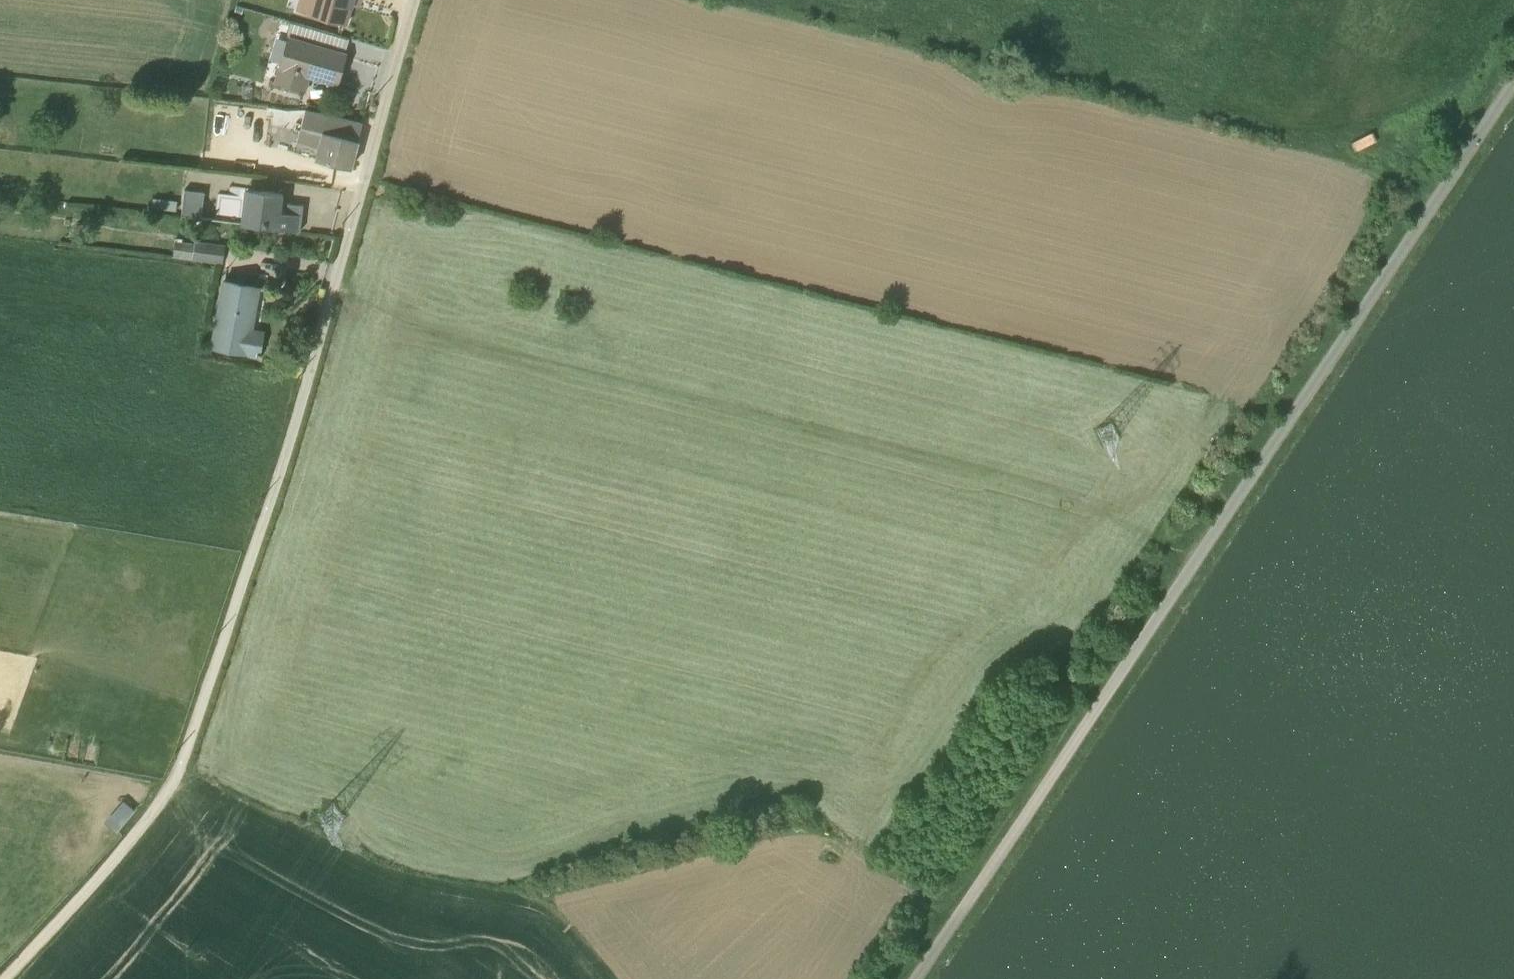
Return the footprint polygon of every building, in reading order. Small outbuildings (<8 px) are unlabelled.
[(295,9),(296,9),(344,23),(351,0),(298,0),(295,9)] [(289,24),(273,81),(305,90),(309,75),(336,82),(344,53),(343,53),(346,41),(289,24)] [(266,104),(252,104),(251,109),(265,110),(264,117),(268,118),(268,125),(298,130),(296,140),(316,145),(313,158),(349,167),(361,122),(302,108),(286,109),(266,105),(266,104)] [(281,192),(243,187),(239,223),(299,230),(302,204),(281,200),(281,192)] [(202,192),(183,189),(180,215),(199,218),(202,192)] [(173,240),(171,256),(221,262),(224,244),(194,240),(193,243),(173,240)] [(259,285),(221,278),(208,347),(258,355),(262,331),(252,329),(252,328),(259,285)]
